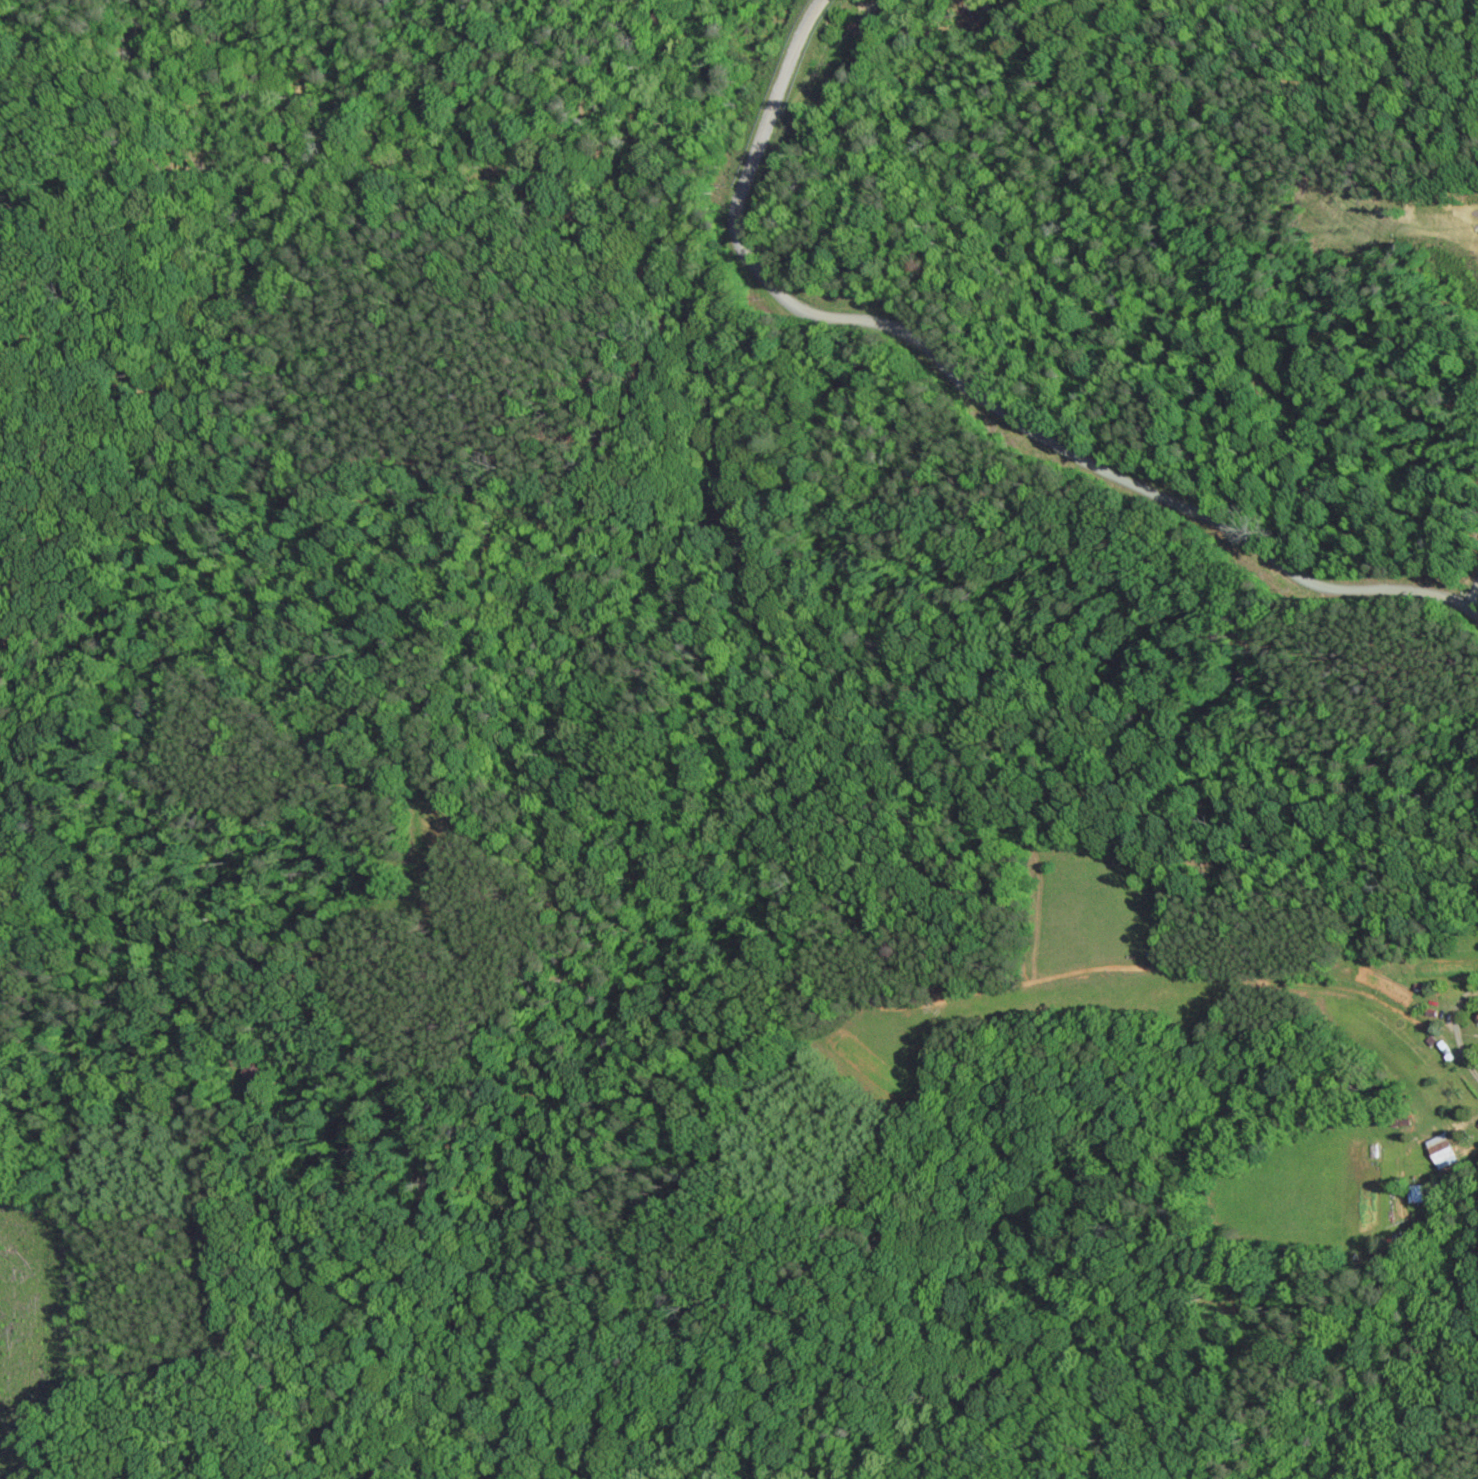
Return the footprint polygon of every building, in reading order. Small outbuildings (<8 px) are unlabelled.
[(1435,1169),(1455,1160),(1442,1132),(1423,1141),(1435,1169)] [(1407,1203),(1422,1201),(1420,1183),(1405,1185),(1407,1203)]
